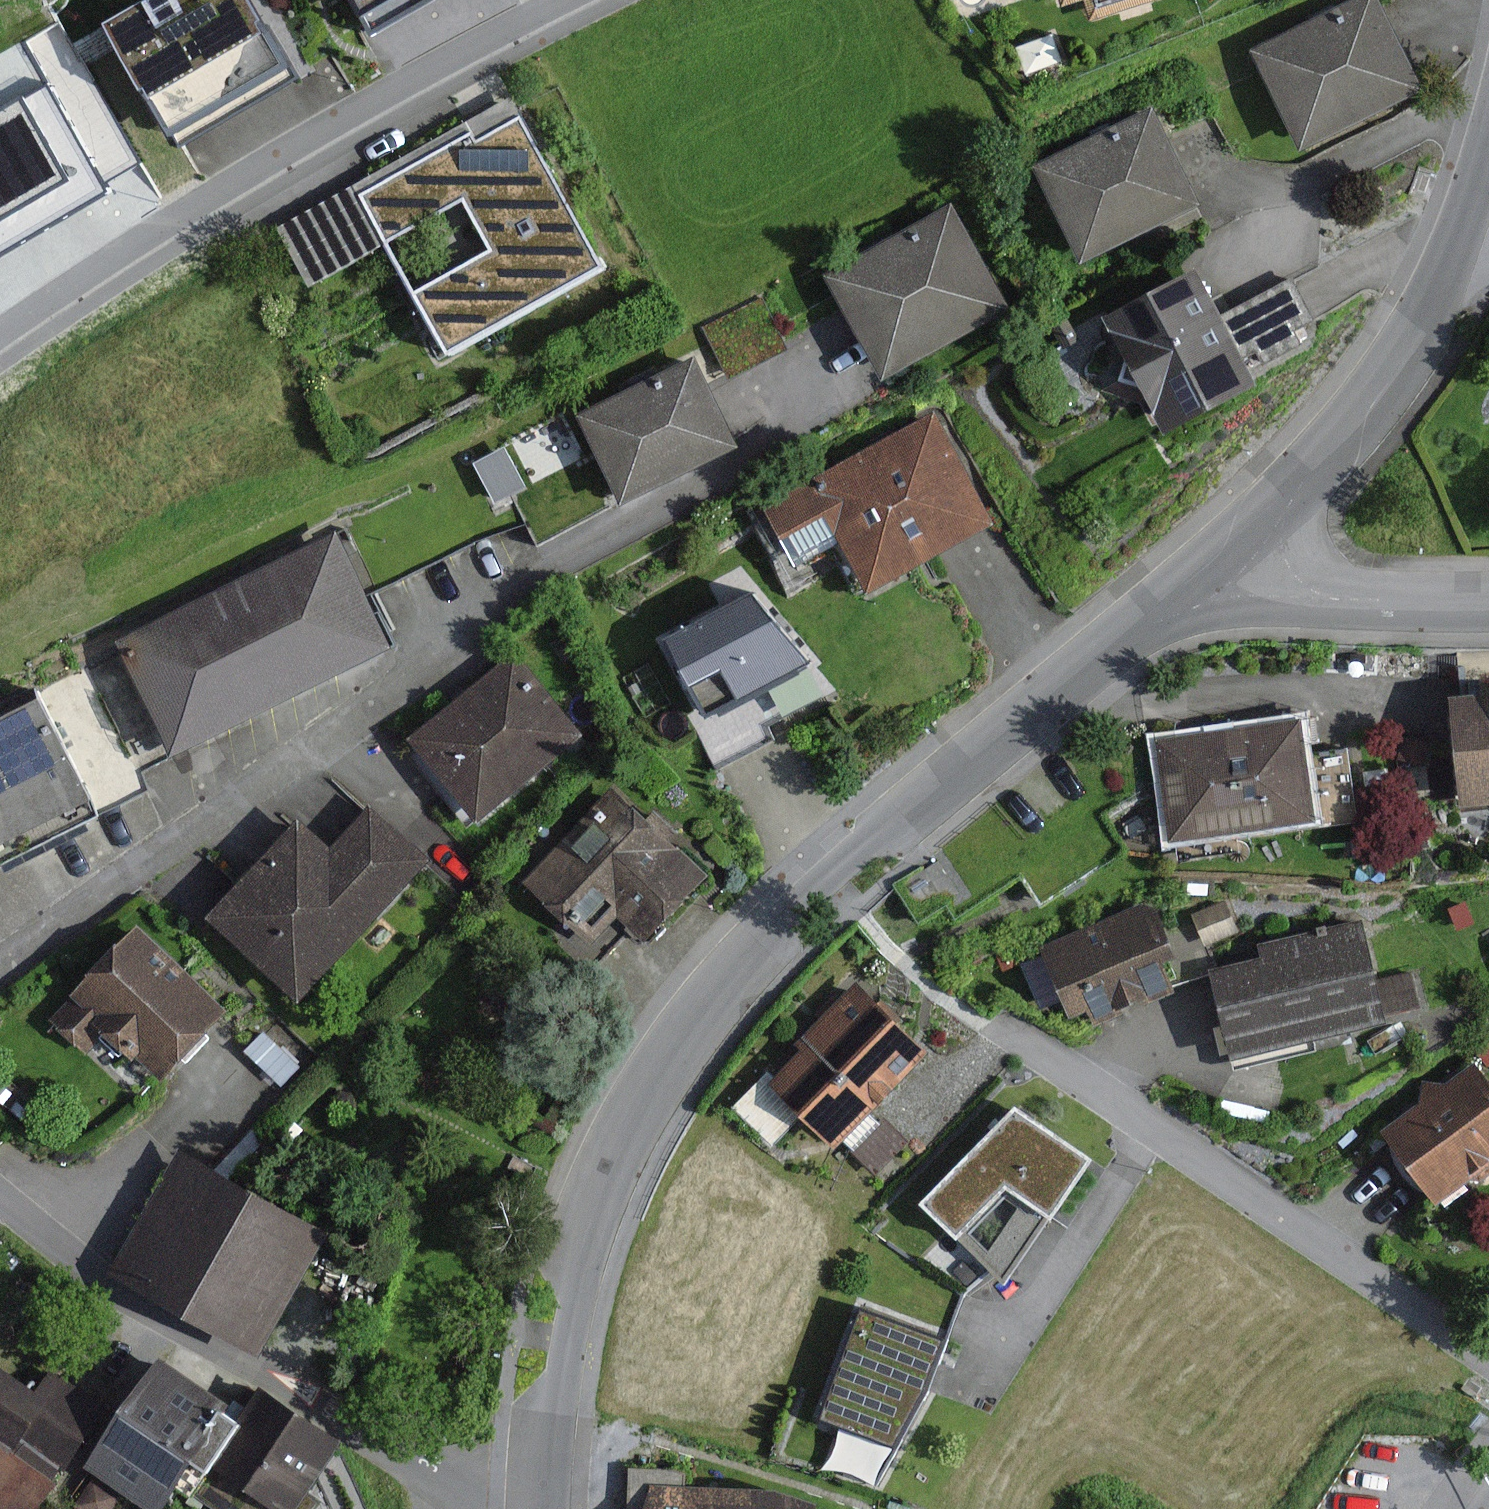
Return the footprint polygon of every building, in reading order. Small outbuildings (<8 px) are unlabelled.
[(251,0),(144,0),(103,25),(177,149),(297,78),(251,0)] [(431,0),(356,0),(376,34),(432,1),(431,0)] [(1062,7),(1084,0),(1091,21),(1156,0),(1060,0),(1062,7)] [(1380,0),(1351,0),(1249,49),(1299,152),(1424,91),(1380,0)] [(1065,63),(1054,33),(1015,47),(1026,77),(1065,63)] [(606,267),(510,97),(276,228),(309,287),(463,201),(492,250),(414,294),(449,355),(606,267)] [(1202,205),(1153,107),(1032,166),(1081,265),(1202,205)] [(824,275),(882,381),(1009,312),(951,206),(824,275)] [(1296,331),(1315,321),(1291,276),(1220,315),(1194,268),(1103,318),(1124,356),(1117,381),(1141,388),(1169,438),(1260,388),(1244,359),(1258,352),(1266,367),(1304,346),(1296,331)] [(1080,339),(1066,318),(1051,327),(1064,349),(1080,339)] [(740,447),(695,357),(577,415),(622,505),(740,447)] [(996,525),(934,413),(761,508),(795,568),(838,544),(867,596),(996,525)] [(573,461),(558,427),(519,444),(522,450),(534,477),(573,461)] [(526,487),(505,446),(474,462),(495,503),(526,487)] [(394,648),(337,532),(114,642),(172,758),(394,648)] [(664,640),(706,720),(811,664),(751,594),(664,640)] [(586,736),(517,652),(410,739),(414,745),(405,752),(460,819),(468,812),(478,824),(586,736)] [(0,703),(0,865),(99,816),(33,686),(0,703)] [(1449,698),(1461,808),(1488,805),(1488,694),(1449,698)] [(1307,752),(1303,718),(1155,739),(1169,843),(1176,842),(1179,861),(1229,854),(1230,854),(1231,857),(1233,860),(1237,861),(1240,862),(1243,861),(1246,859),(1248,857),(1249,853),(1249,850),(1248,847),(1246,844),(1244,842),(1240,841),(1239,839),(1360,822),(1349,746),(1307,752)] [(1431,742),(1403,736),(1398,760),(1426,766),(1431,742)] [(647,819),(611,787),(524,884),(593,945),(617,919),(645,943),(708,872),(671,839),(677,831),(654,811),(647,819)] [(331,848),(298,818),(208,918),(301,1002),(430,859),(370,805),(331,848)] [(1210,882),(1184,882),(1184,896),(1210,895),(1210,882)] [(1227,900),(1191,915),(1205,947),(1240,933),(1227,900)] [(1466,901),(1448,909),(1457,931),(1475,924),(1466,901)] [(1165,965),(1177,959),(1156,909),(1143,904),(1039,947),(1042,954),(1020,963),(1040,1011),(1063,1001),(1070,1018),(1087,1011),(1094,1028),(1177,993),(1165,965)] [(1262,958),(1209,970),(1232,1071),(1316,1052),(1314,1041),(1388,1024),(1386,1016),(1419,1009),(1411,972),(1378,980),(1364,921),(1259,945),(1262,958)] [(163,1082),(230,1010),(137,923),(47,1018),(87,1055),(105,1036),(133,1062),(137,1058),(163,1082)] [(872,1114),(930,1055),(854,981),(797,1039),(804,1046),(774,1077),(767,1070),(731,1108),(770,1146),(800,1116),(835,1151),(844,1142),(876,1174),(908,1142),(882,1117),(879,1121),(872,1114)] [(303,1065),(265,1030),(244,1052),(282,1087),(303,1065)] [(1474,1062),(1443,1086),(1425,1083),(1423,1100),(1381,1131),(1436,1205),(1471,1179),(1482,1181),(1488,1175),(1488,1082),(1474,1062)] [(5,1077),(0,1083),(0,1104),(4,1107),(19,1088),(5,1077)] [(38,1102),(24,1091),(9,1110),(23,1121),(38,1102)] [(1005,1286),(1092,1159),(1015,1107),(919,1206),(1005,1286)] [(1360,1138),(1354,1129),(1336,1141),(1341,1150),(1360,1138)] [(329,1232),(178,1149),(109,1275),(260,1357),(329,1232)] [(954,1243),(945,1233),(934,1243),(944,1253),(954,1243)] [(947,1339),(859,1308),(818,1420),(894,1447),(928,1390),(947,1339)] [(161,1358),(86,1469),(147,1508),(163,1508),(178,1487),(194,1498),(242,1427),(224,1415),(231,1404),(161,1358)] [(0,1367),(0,1508),(40,1508),(110,1409),(50,1368),(34,1391),(0,1367)] [(194,1498),(211,1508),(313,1508),(316,1504),(306,1497),(341,1443),(275,1400),(252,1434),(242,1427),(194,1498)] [(628,1469),(627,1508),(815,1508),(815,1503),(787,1493),(685,1491),(686,1470),(628,1469)] [(93,1479),(74,1506),(78,1508),(113,1508),(120,1497),(93,1479)]
